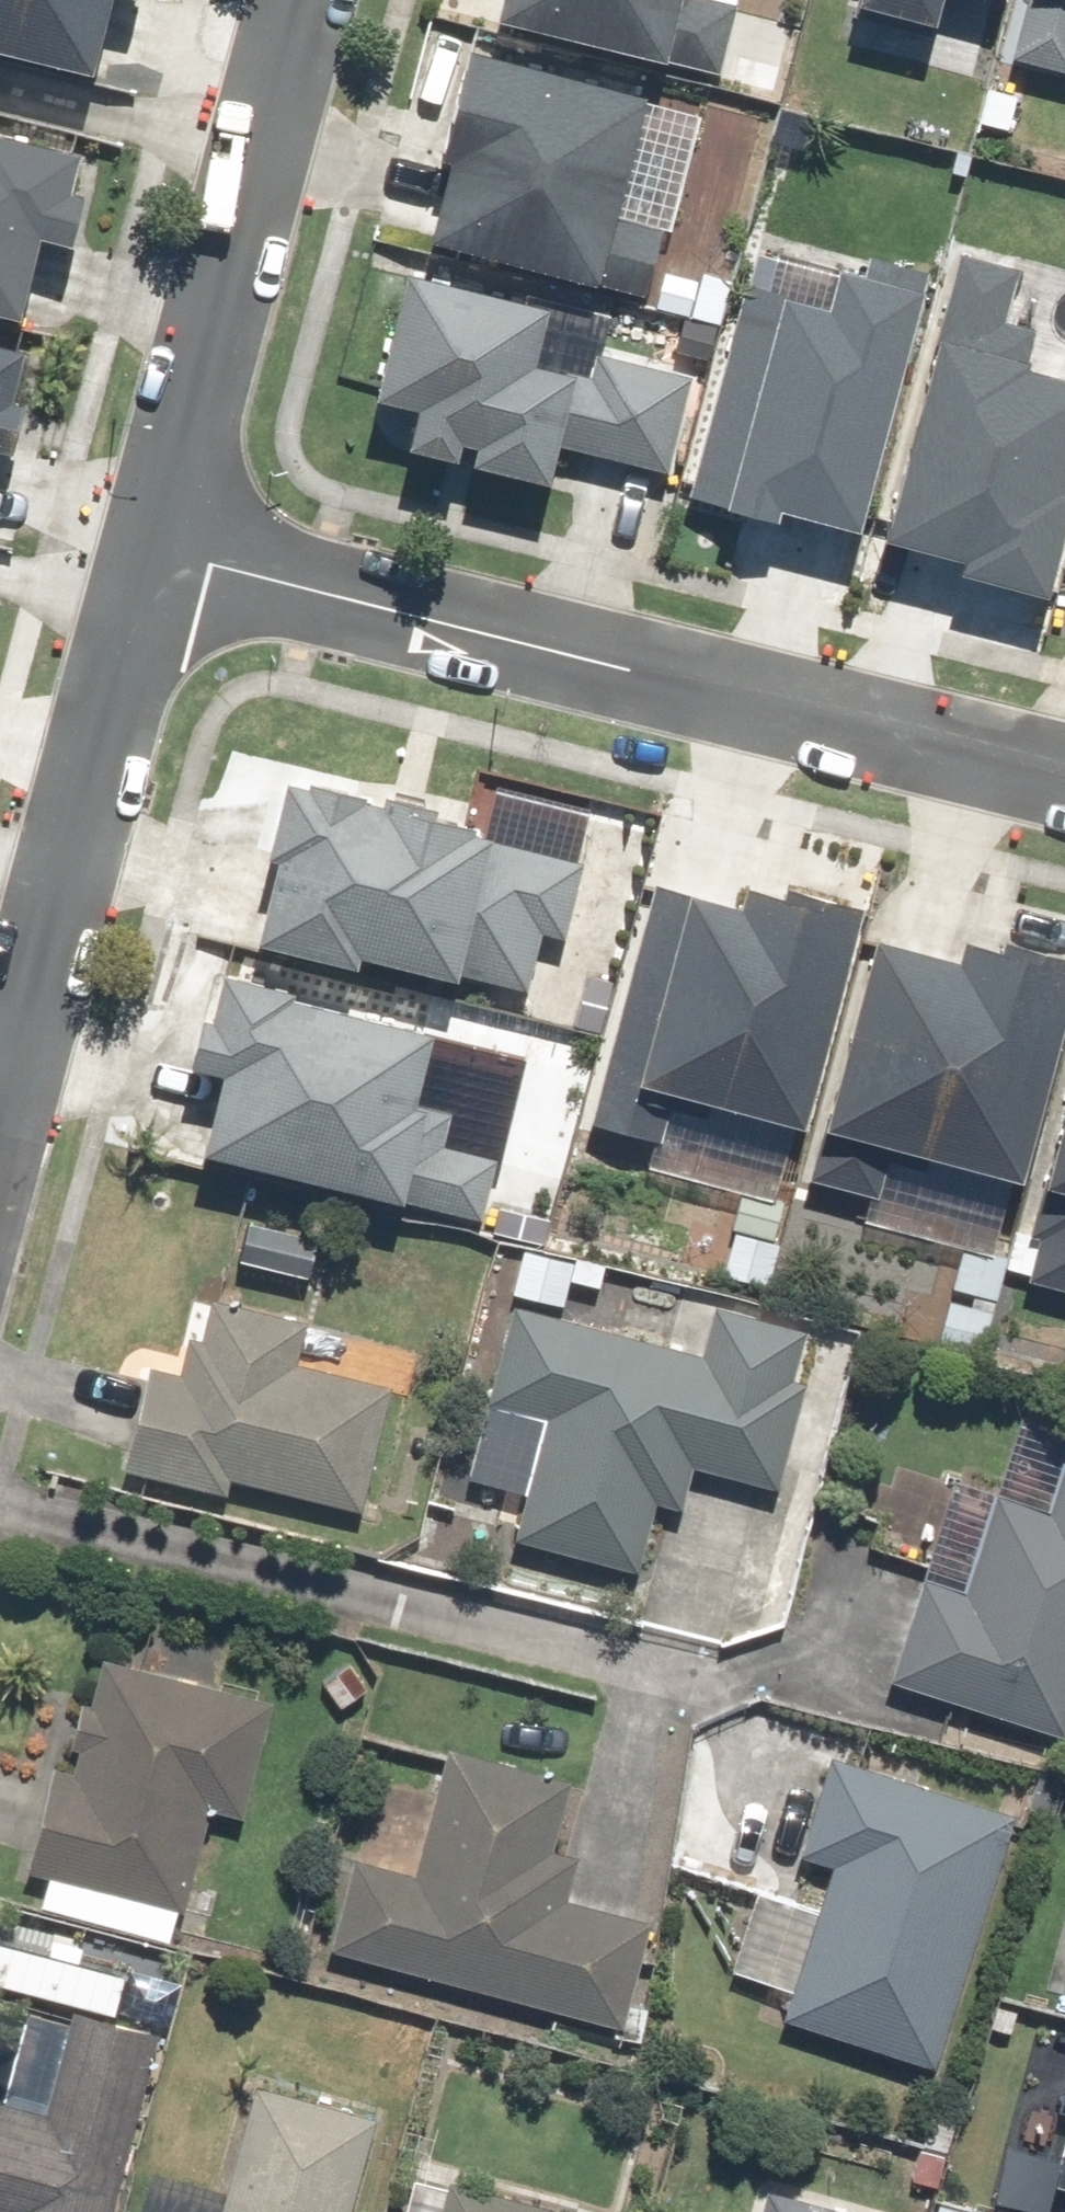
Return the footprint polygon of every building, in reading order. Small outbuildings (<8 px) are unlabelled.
[(74,72),(91,0),(0,0),(0,54),(74,72)] [(130,8),(132,0),(95,0),(130,8)] [(485,34),(662,77),(724,92),(746,0),(493,0),(485,34)] [(1002,58),(1064,74),(1064,0),(1016,0),(1002,58)] [(659,232),(605,216),(636,106),(456,55),(426,162),(443,167),(421,244),(584,289),(639,305),(659,232)] [(5,320),(33,207),(54,212),(68,156),(0,140),(0,318),(5,320)] [(532,315),(395,282),(367,399),(411,409),(401,453),(545,487),(570,382),(519,370),(532,315)] [(0,351),(0,433),(7,435),(26,358),(0,351)] [(691,377),(597,353),(572,452),(666,476),(691,377)] [(579,865),(278,781),(237,928),(452,989),(457,970),(543,995),(579,865)] [(582,1121),(626,1134),(652,1141),(646,1163),(774,1199),(791,1138),(853,914),(731,880),(725,903),(649,882),(582,1121)] [(855,1200),(873,1205),(871,1212),(989,1245),(1006,1183),(1064,971),(1064,970),(955,940),(949,960),(860,936),(807,1128),(792,1182),(855,1200)] [(489,1166),(406,1144),(415,1112),(403,1109),(422,1036),(214,981),(205,1016),(190,1012),(176,1068),(210,1077),(191,1149),(386,1200),(474,1223),(489,1166)] [(1030,1186),(1008,1264),(1064,1280),(1064,1059),(1030,1186)] [(786,1209),(735,1196),(715,1275),(767,1288),(786,1209)] [(688,1228),(587,1202),(573,1256),(674,1282),(688,1228)] [(1004,1257),(960,1247),(937,1347),(981,1357),(1004,1257)] [(596,1268),(522,1253),(514,1293),(565,1303),(568,1285),(591,1290),(596,1268)] [(696,1349),(506,1303),(464,1477),(516,1490),(502,1547),(630,1578),(648,1503),(685,1512),(695,1470),(785,1491),(808,1397),(786,1392),(800,1333),(705,1310),(696,1349)] [(354,1520),(381,1380),(298,1363),(305,1327),(202,1307),(187,1385),(136,1375),(116,1478),(220,1498),(220,1494),(354,1520)] [(1064,1719),(1064,1457),(1046,1515),(994,1498),(960,1601),(922,1588),(887,1691),(1055,1748),(1064,1719)] [(221,1886),(184,1877),(202,1803),(239,1812),(266,1699),(95,1658),(65,1780),(50,1777),(28,1871),(49,1876),(40,1913),(167,1944),(174,1916),(211,1925),(221,1886)] [(342,1863),(318,1948),(617,2031),(645,1930),(567,1909),(580,1864),(542,1853),(563,1778),(443,1745),(405,1880),(342,1863)] [(1005,1820),(822,1763),(794,1855),(832,1867),(783,2026),(927,2070),(1005,1820)] [(150,2039),(55,2016),(29,2121),(0,2114),(0,2211),(108,2211),(150,2039)] [(370,2120),(246,2091),(218,2211),(349,2211),(370,2120)] [(446,2182),(439,2211),(565,2211),(446,2182)] [(754,2194),(749,2211),(816,2211),(754,2194)]
